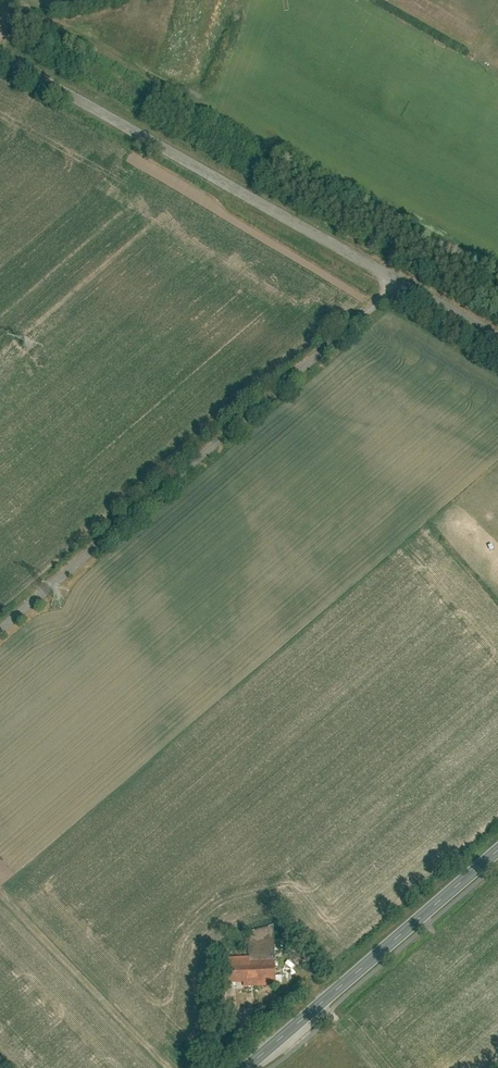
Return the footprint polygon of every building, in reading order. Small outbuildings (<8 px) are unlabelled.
[(251,927),(251,956),(277,956),(277,926),(251,927)] [(251,956),(234,957),(235,983),(278,982),(277,956),(251,956)]
